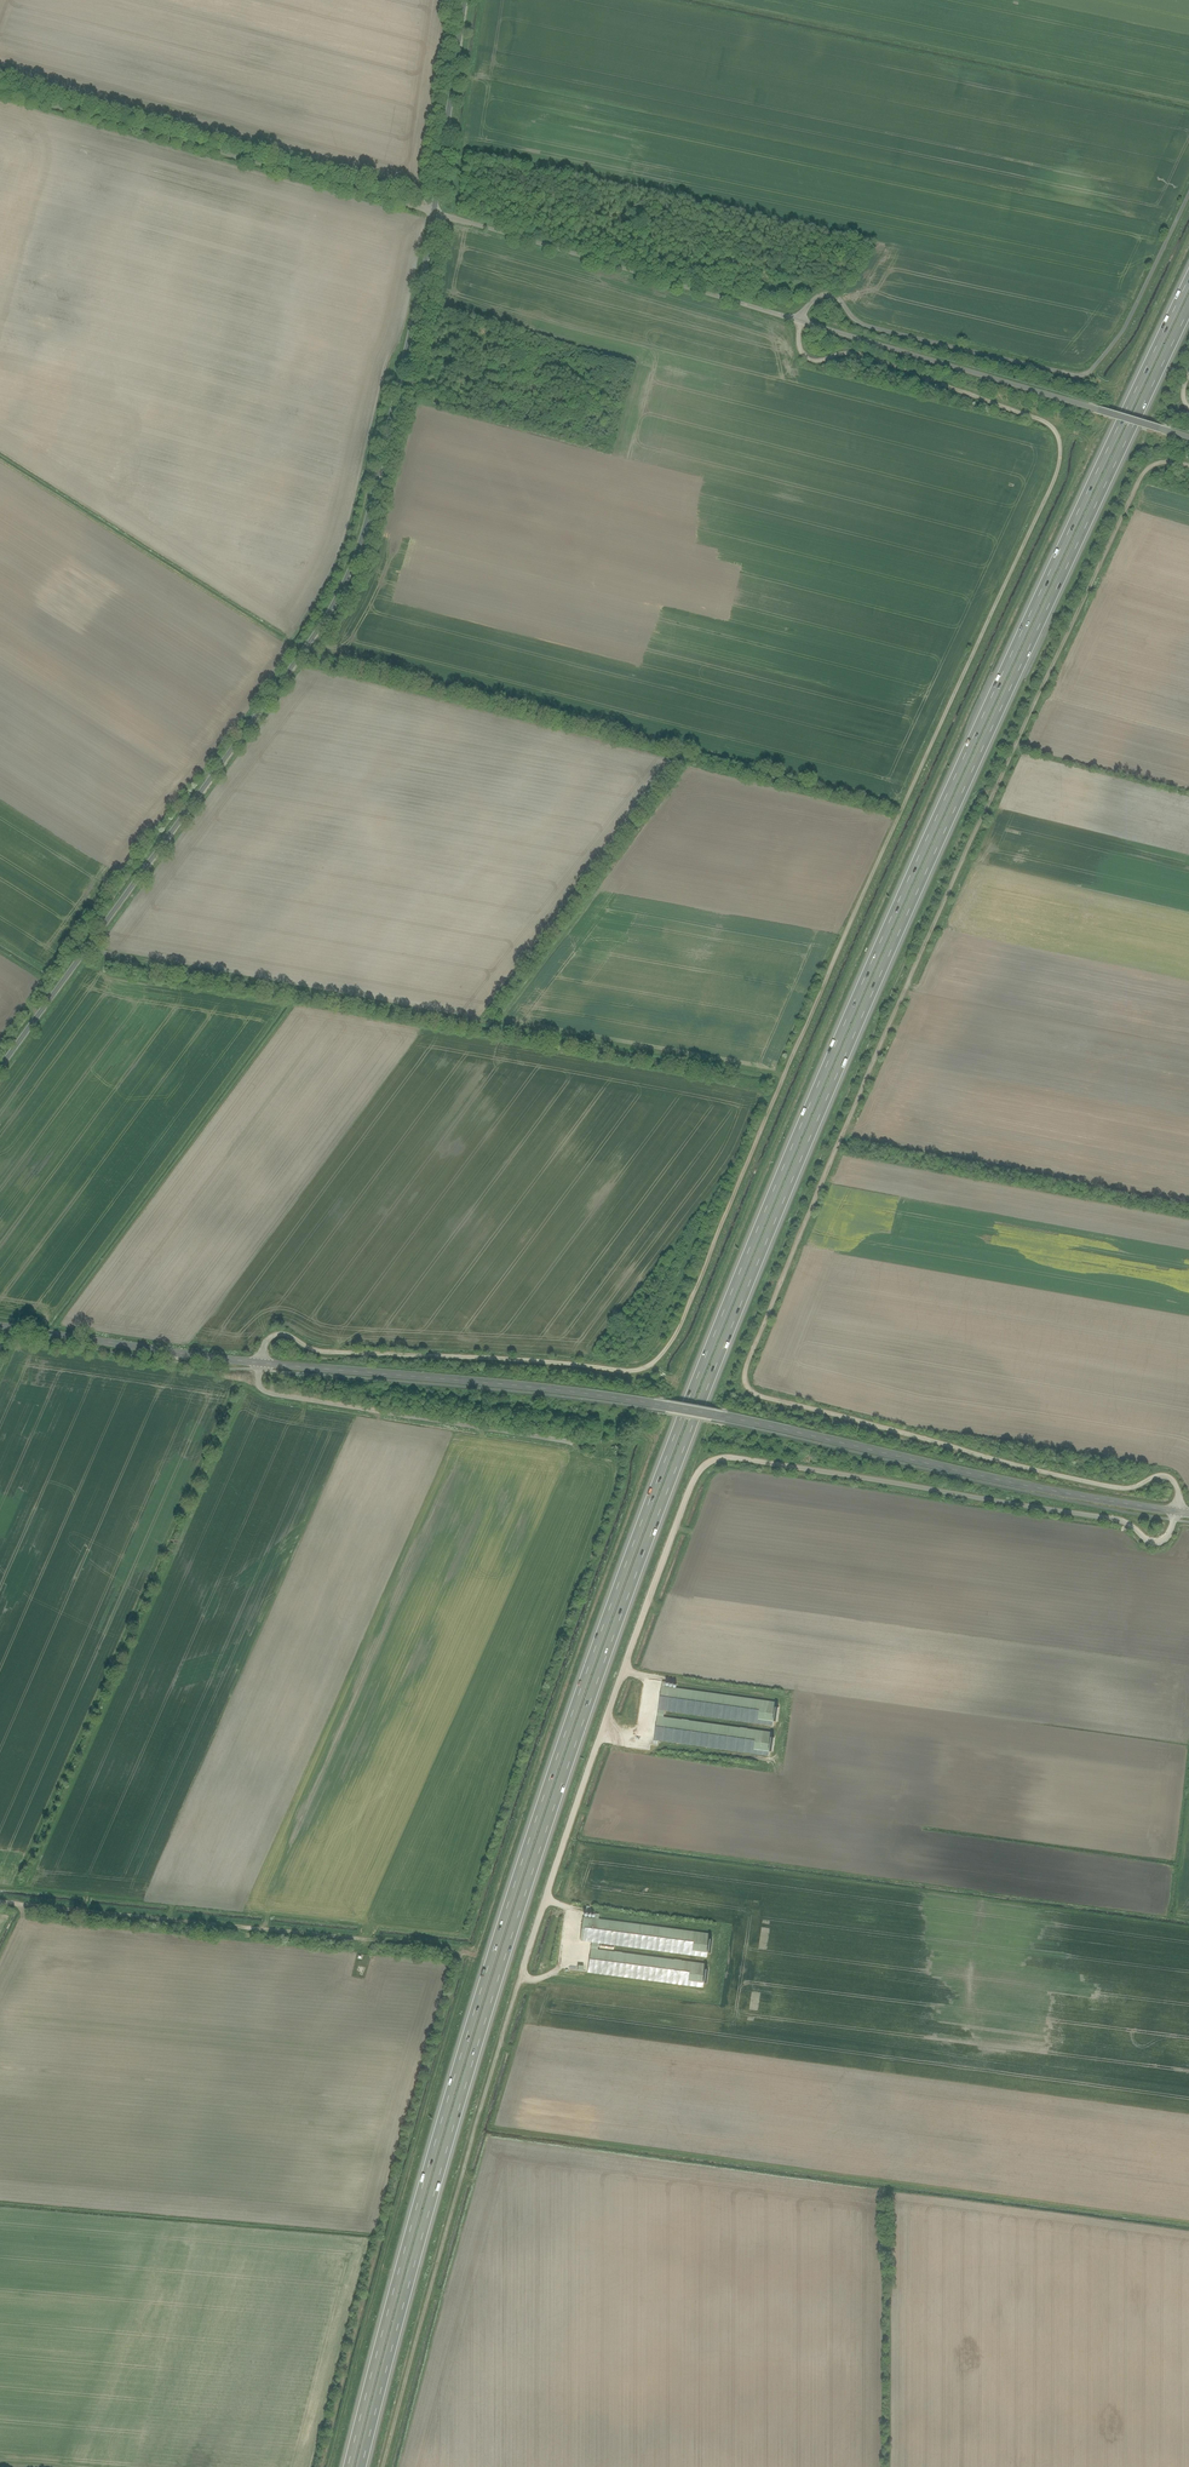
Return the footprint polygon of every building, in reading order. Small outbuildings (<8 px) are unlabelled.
[(781,1700),(665,1685),(662,1705),(778,1720),(781,1700)] [(776,1731),(660,1716),(658,1735),(773,1750),(776,1731)] [(713,1932),(585,1916),(582,1936),(710,1953),(713,1932)] [(708,1963),(593,1948),(590,1967),(706,1982),(708,1963)]
